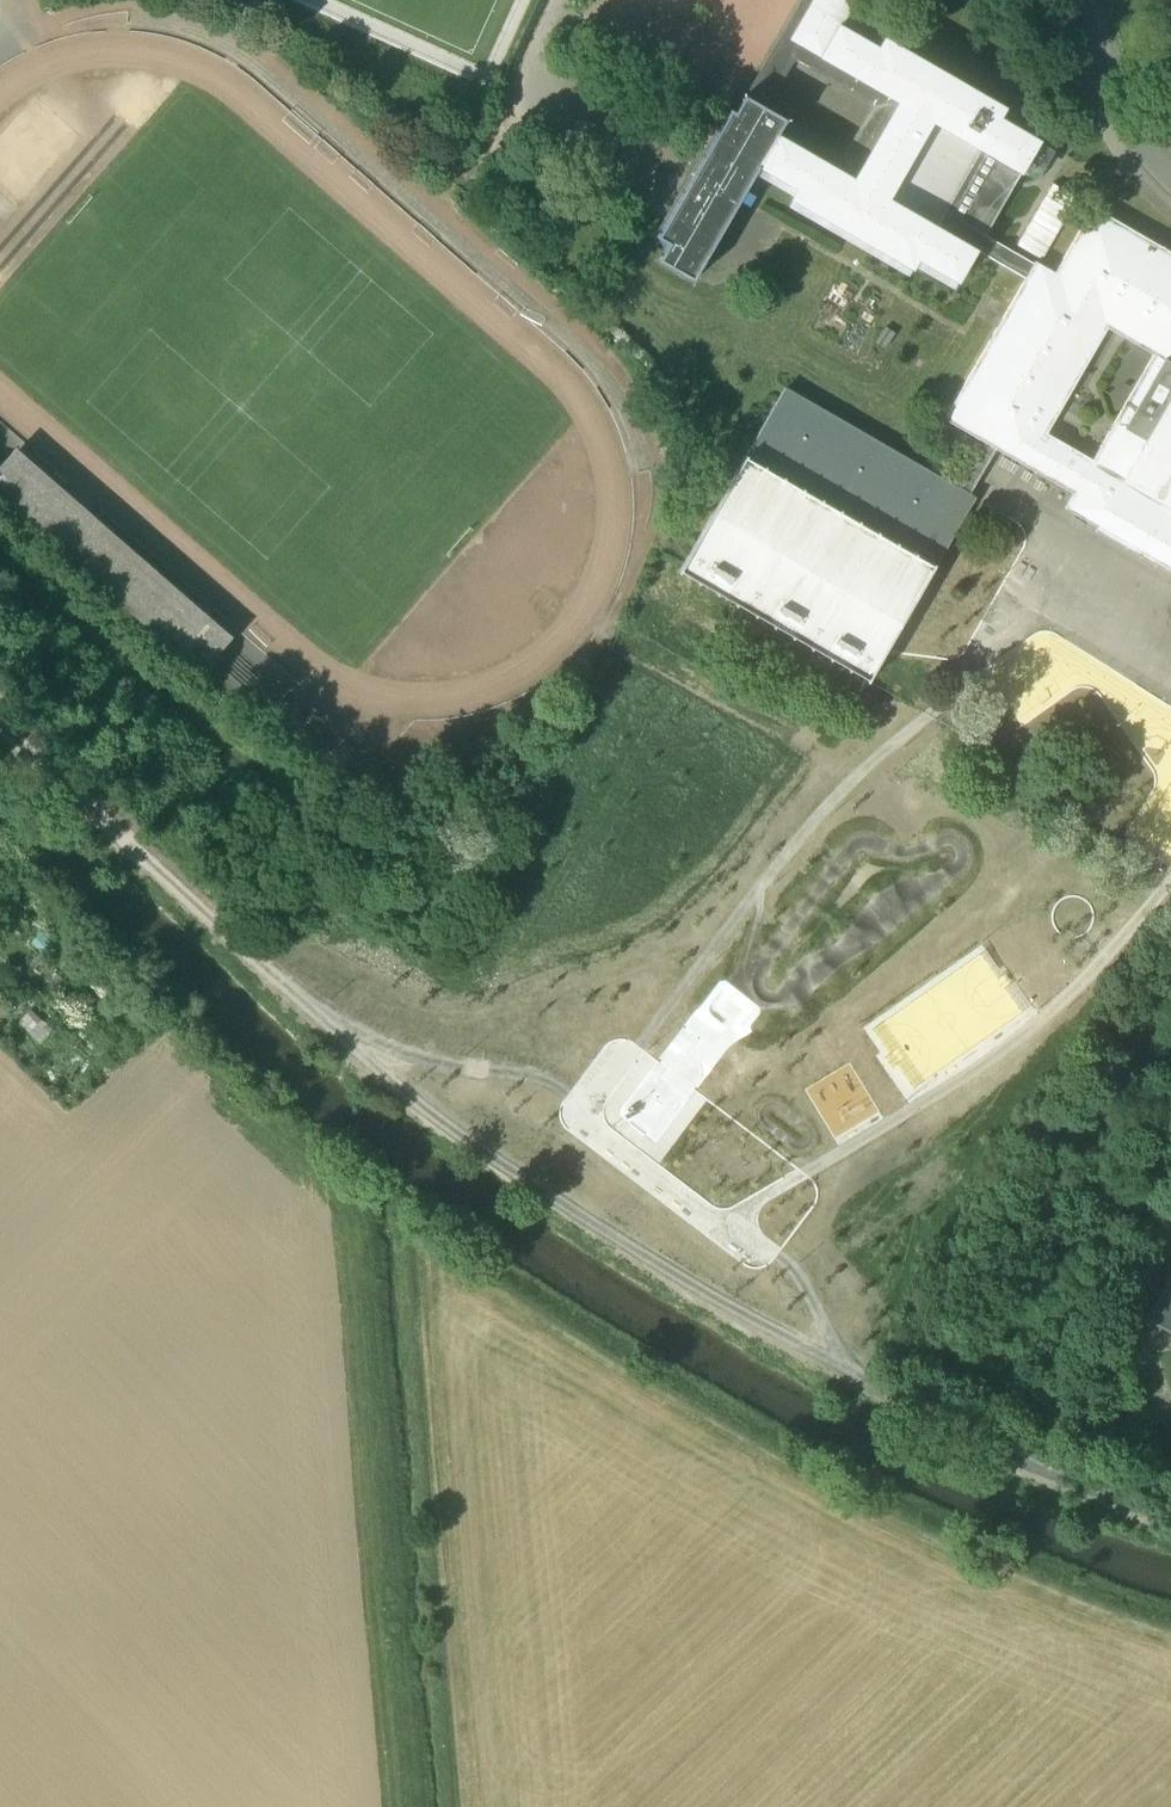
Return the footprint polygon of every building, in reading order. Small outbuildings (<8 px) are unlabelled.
[(791,42),(899,104),(866,162),(855,181),(776,136),(757,168),(759,169),(797,191),(792,201),(913,271),(918,261),(958,284),(976,253),(976,252),(937,229),(981,152),(1021,175),(1039,143),(1000,120),(1006,110),(885,40),(879,50),(841,27),(856,0),(815,0),(791,42)] [(727,118),(659,233),(656,239),(667,246),(661,256),(657,262),(693,282),(704,264),(759,169),(757,168),(776,136),(855,181),(866,162),(847,151),(844,156),(786,123),(787,122),(744,97),(741,103),(735,114),(731,111),(727,117),(727,118)] [(1030,173),(1041,179),(1052,156),(1041,151),(1030,173)] [(1021,175),(981,152),(937,229),(976,252),(976,253),(1025,281),(1034,265),(985,236),(1021,175)] [(1094,209),(1055,275),(1035,263),(1034,265),(1025,281),(945,419),(986,443),(959,489),(969,495),(997,449),(1074,494),(1066,508),(1170,569),(1170,254),(1094,209)] [(959,489),(785,389),(749,457),(936,564),(975,498),(969,495),(959,489)] [(0,470),(0,492),(203,671),(213,660),(229,643),(232,638),(18,450),(0,470)] [(936,564),(749,457),(683,571),(869,679),(936,564)] [(0,885),(0,915),(15,899),(0,885)] [(1147,1320),(1170,1333),(1170,1274),(1147,1320)]
